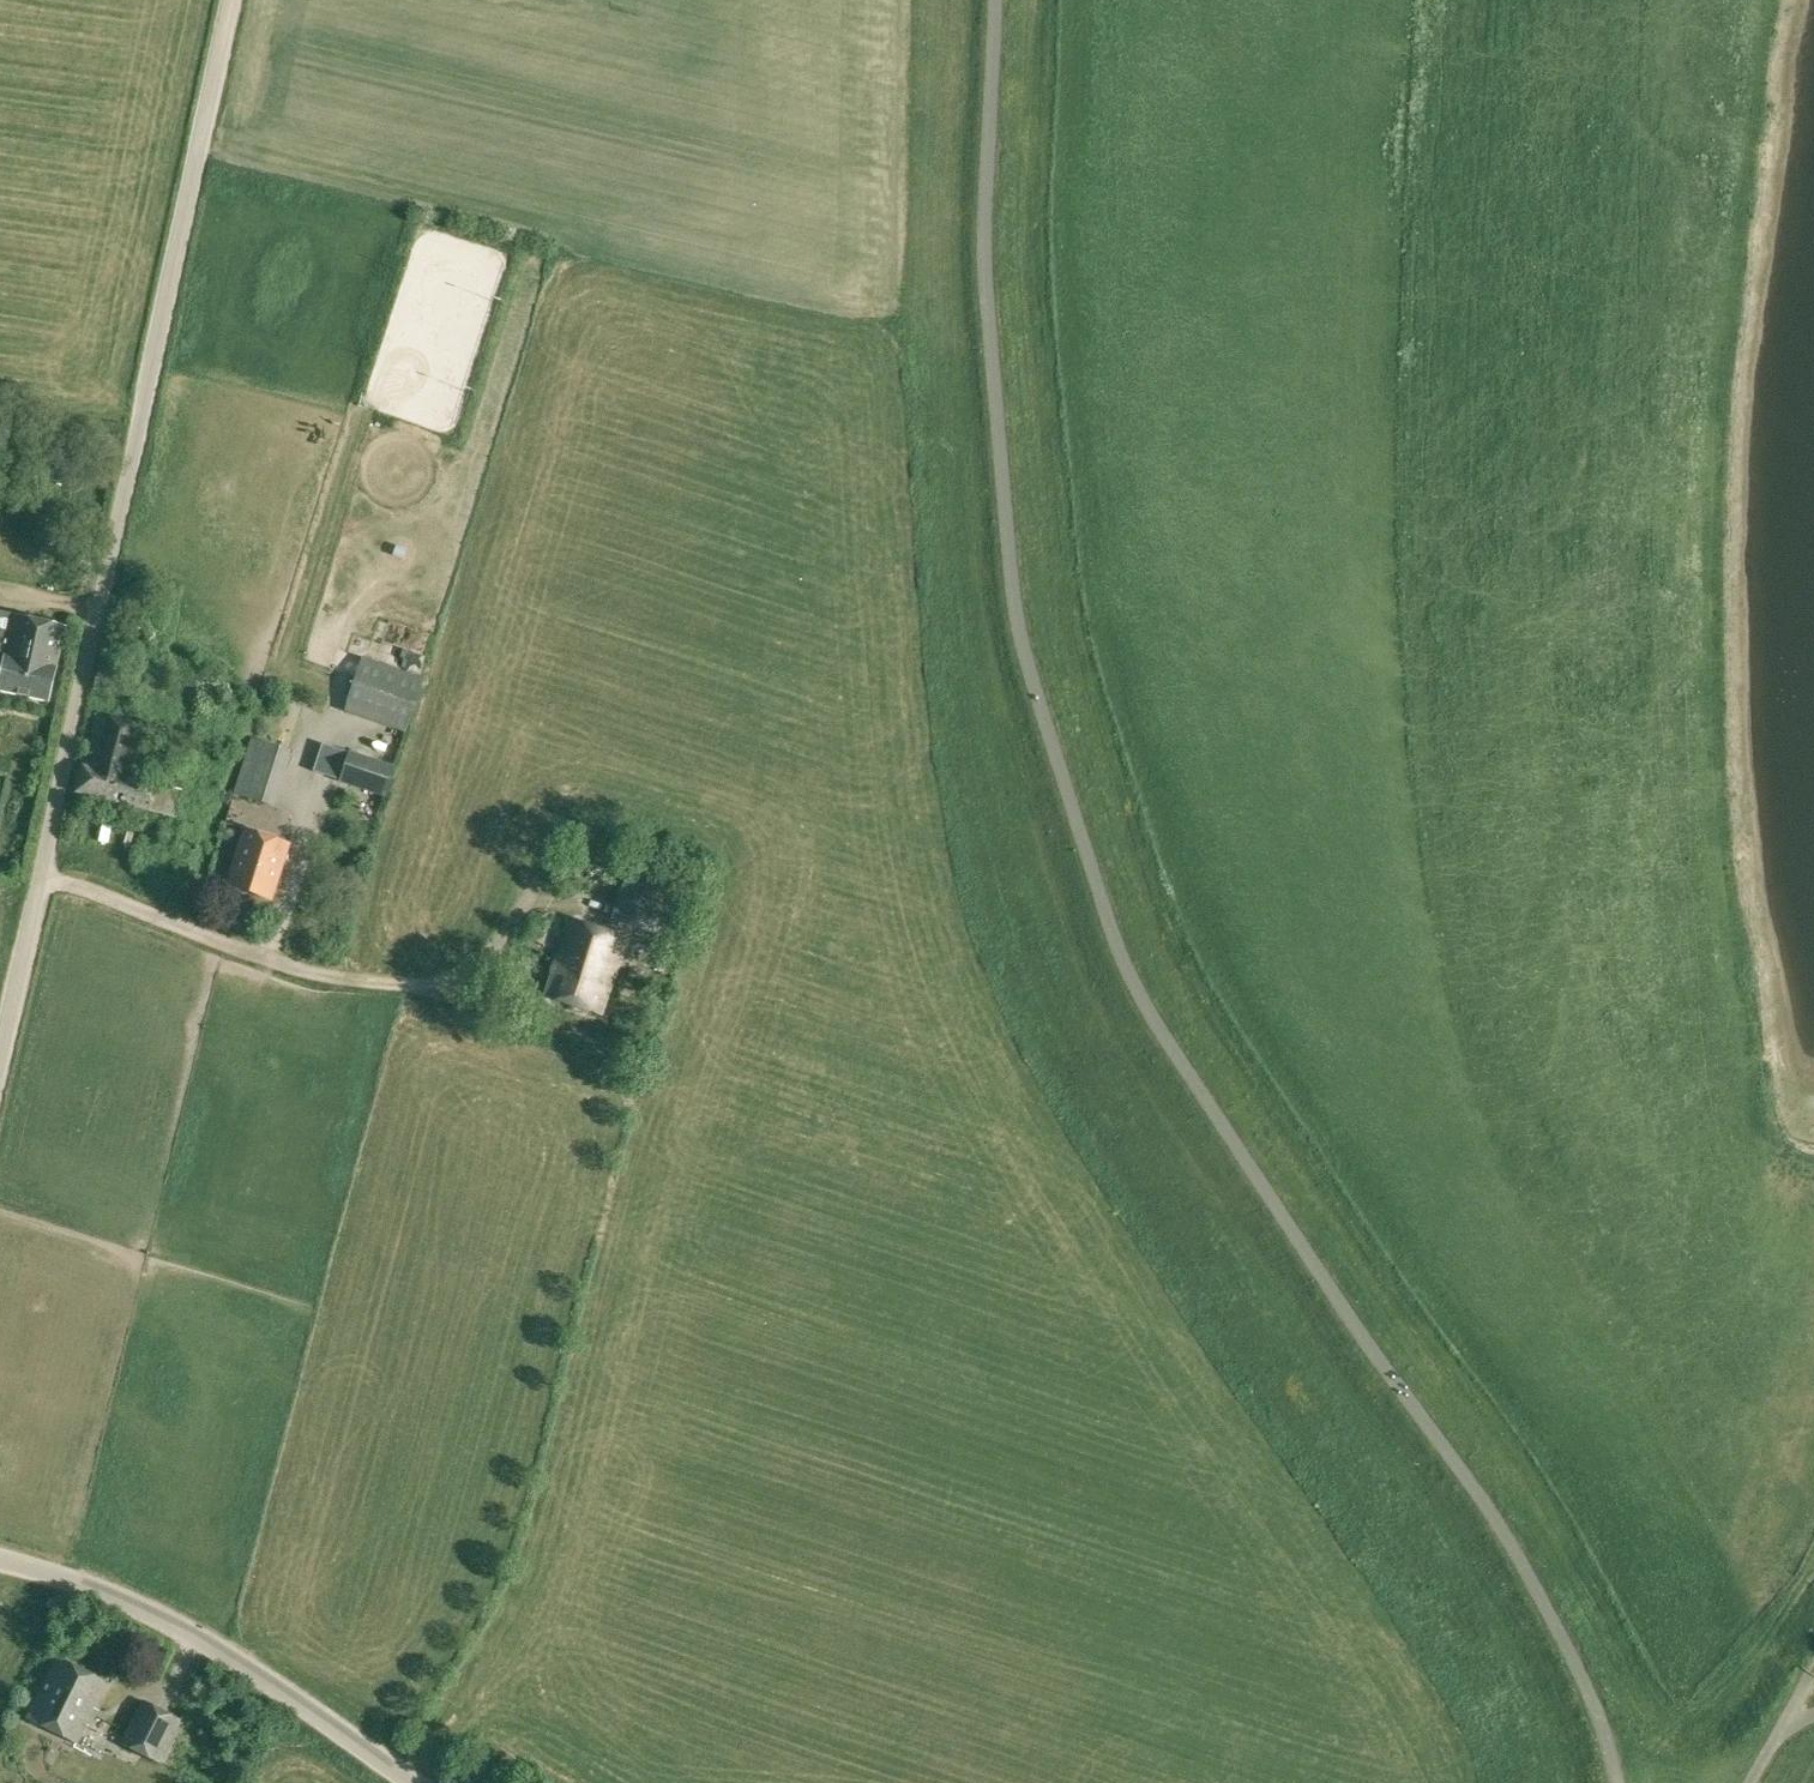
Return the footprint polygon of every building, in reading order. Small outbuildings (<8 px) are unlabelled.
[(3,664),(0,676),(0,691),(48,702),(65,627),(0,613),(0,663),(3,664)] [(349,696),(402,715),(409,694),(356,677),(349,696)] [(129,806),(136,779),(148,730),(95,717),(77,793),(129,806)] [(235,795),(271,805),(288,750),(252,739),(235,795)] [(349,753),(340,780),(384,795),(393,767),(349,753)] [(187,774),(167,769),(164,781),(163,786),(182,791),(187,774)] [(136,779),(129,806),(176,818),(182,791),(163,786),(164,781),(159,780),(158,784),(136,779)] [(228,885),(272,900),(290,844),(245,829),(228,885)] [(611,919),(668,938),(686,881),(630,862),(611,919)] [(557,958),(613,977),(625,941),(570,922),(557,958)] [(613,977),(557,958),(545,995),(601,1014),(613,977)] [(28,1718),(79,1744),(109,1683),(58,1658),(28,1718)] [(120,1743),(161,1763),(182,1720),(142,1700),(120,1743)]
